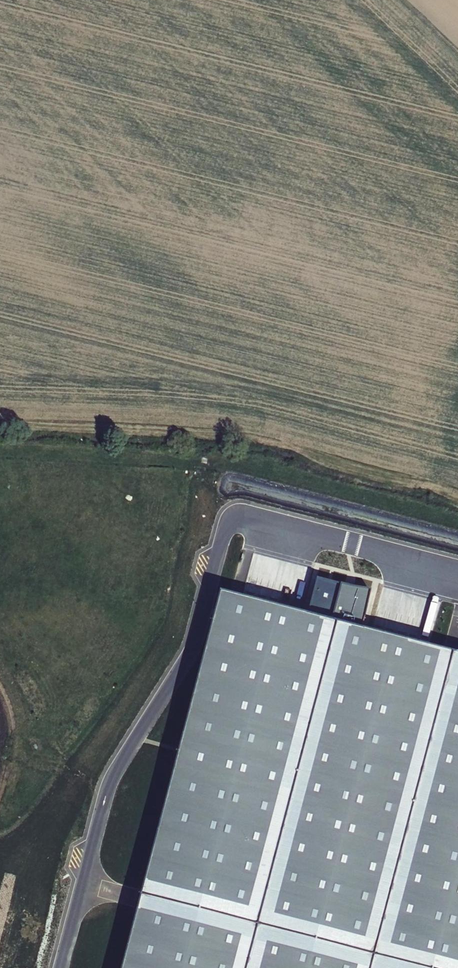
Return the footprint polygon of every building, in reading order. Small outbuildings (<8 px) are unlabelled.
[(120,967),(457,967),(457,658),(360,633),(363,621),(362,621),(369,594),(314,580),(304,618),(218,596),(120,967)]
